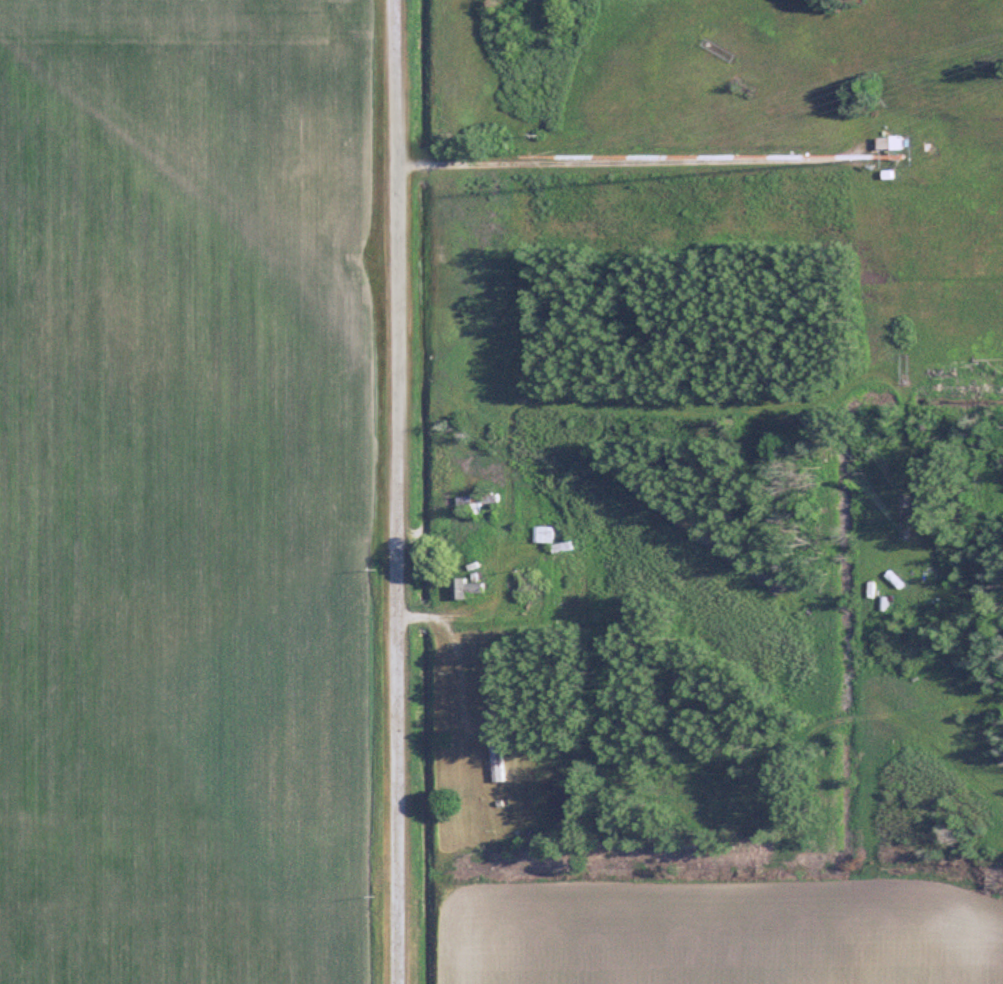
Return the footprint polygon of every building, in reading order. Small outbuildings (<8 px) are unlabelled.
[(886,149),(911,149),(911,136),(886,136),(886,149)] [(467,505),(480,505),(480,513),(489,513),(489,503),(508,503),(508,495),(467,495),(467,505)] [(561,543),(561,527),(541,527),(541,543),(561,543)] [(461,578),(461,597),(492,597),(492,583),(477,583),(477,578),(461,578)] [(513,782),(511,734),(498,734),(500,782),(513,782)]
